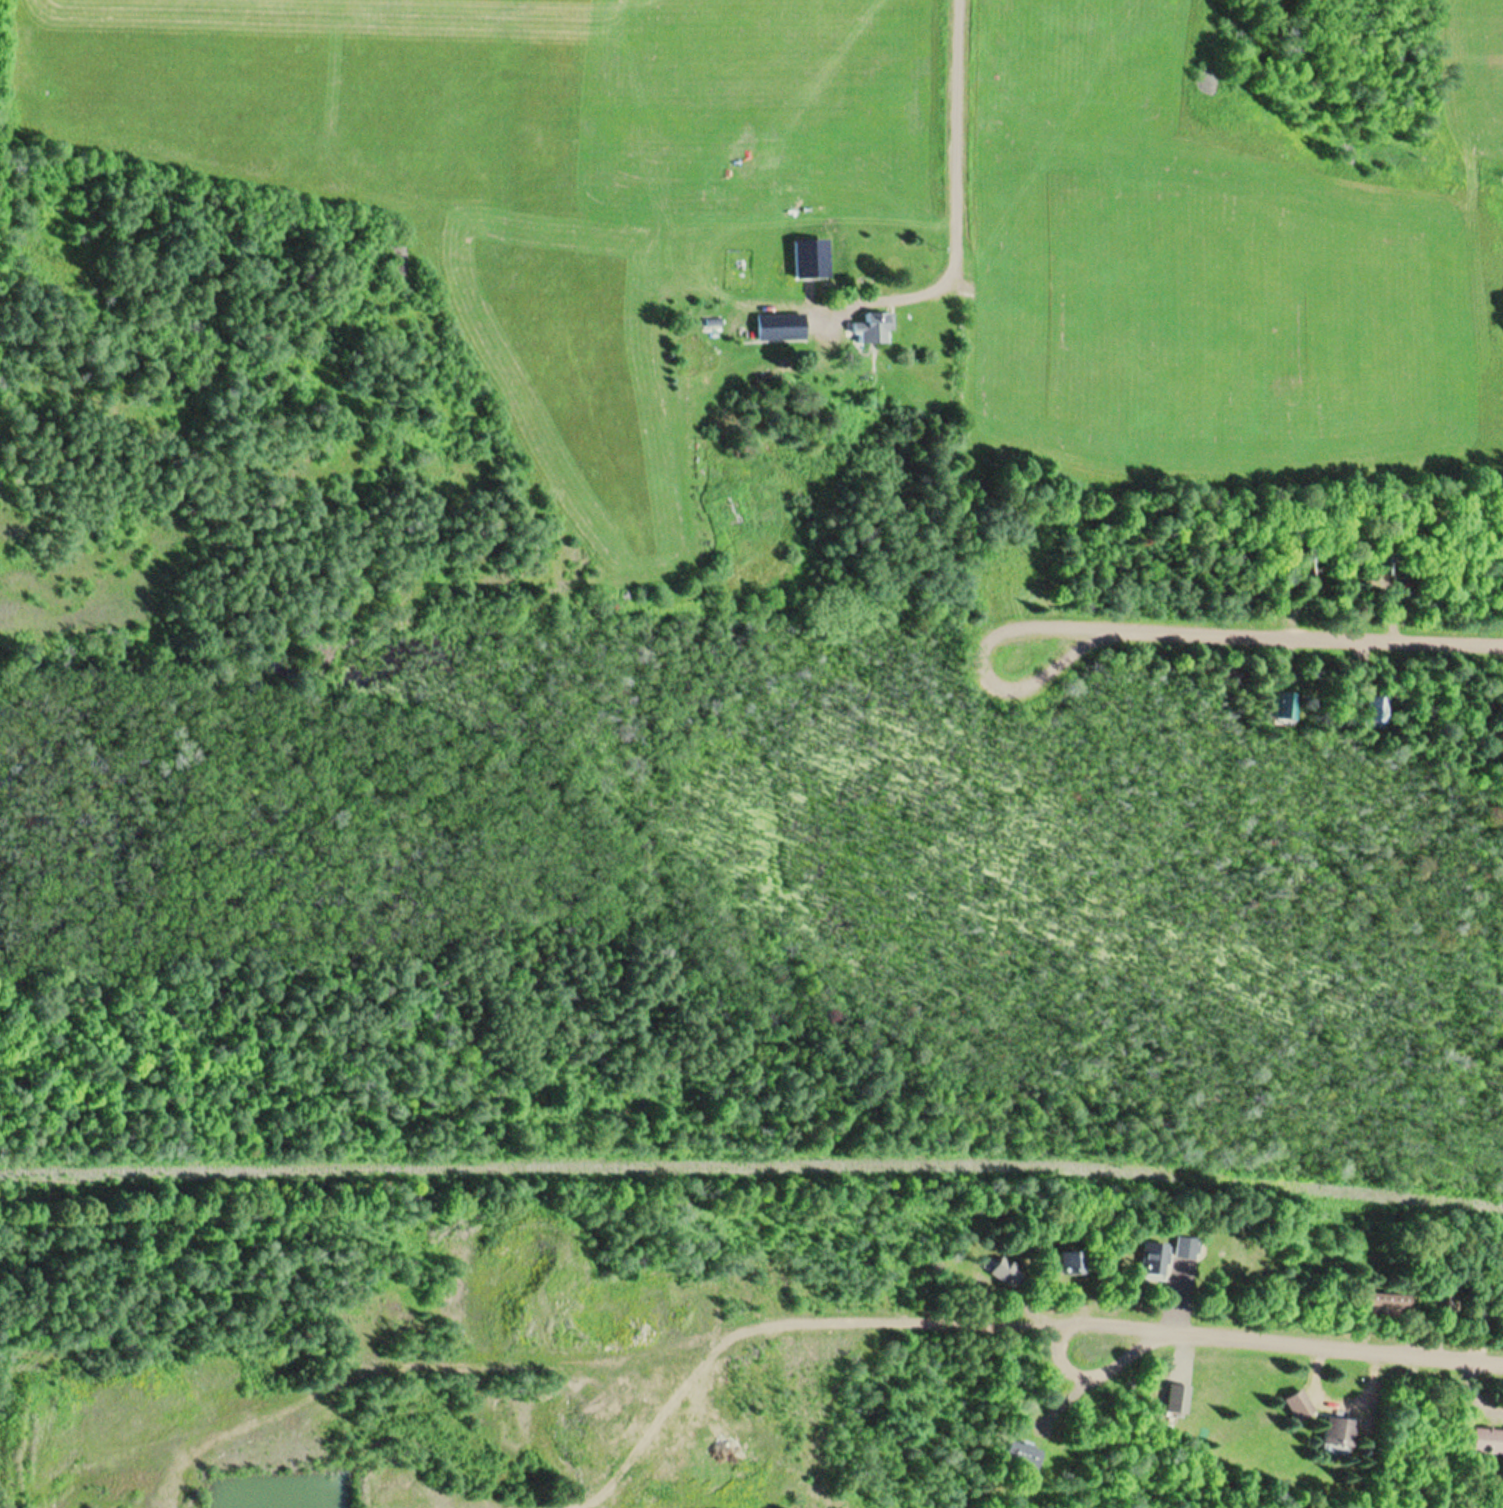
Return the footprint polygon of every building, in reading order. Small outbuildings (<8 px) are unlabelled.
[(887,313),(859,313),(859,328),(855,328),(855,343),(887,343),(887,313)] [(752,314),(752,340),(799,340),(799,314),(752,314)] [(1300,693),(1276,693),(1276,720),(1300,720),(1300,693)] [(1367,722),(1392,722),(1392,697),(1367,697),(1367,722)] [(1172,1261),(1196,1261),(1196,1239),(1172,1239),(1172,1261)] [(1139,1242),(1139,1276),(1164,1276),(1164,1242),(1139,1242)] [(1056,1250),(1056,1274),(1076,1274),(1076,1250),(1056,1250)] [(985,1273),(1008,1288),(1019,1271),(995,1256),(985,1273)] [(1403,1294),(1353,1293),(1353,1313),(1402,1314),(1403,1294)] [(1431,1294),(1432,1314),(1447,1314),(1447,1294),(1431,1294)] [(1312,1413),(1300,1388),(1281,1398),(1294,1422),(1312,1413)] [(1323,1417),(1319,1449),(1352,1453),(1356,1421),(1323,1417)] [(1470,1429),(1468,1454),(1502,1456),(1502,1431),(1470,1429)] [(1041,1449),(1003,1440),(998,1463),(1037,1471),(1041,1449)]
